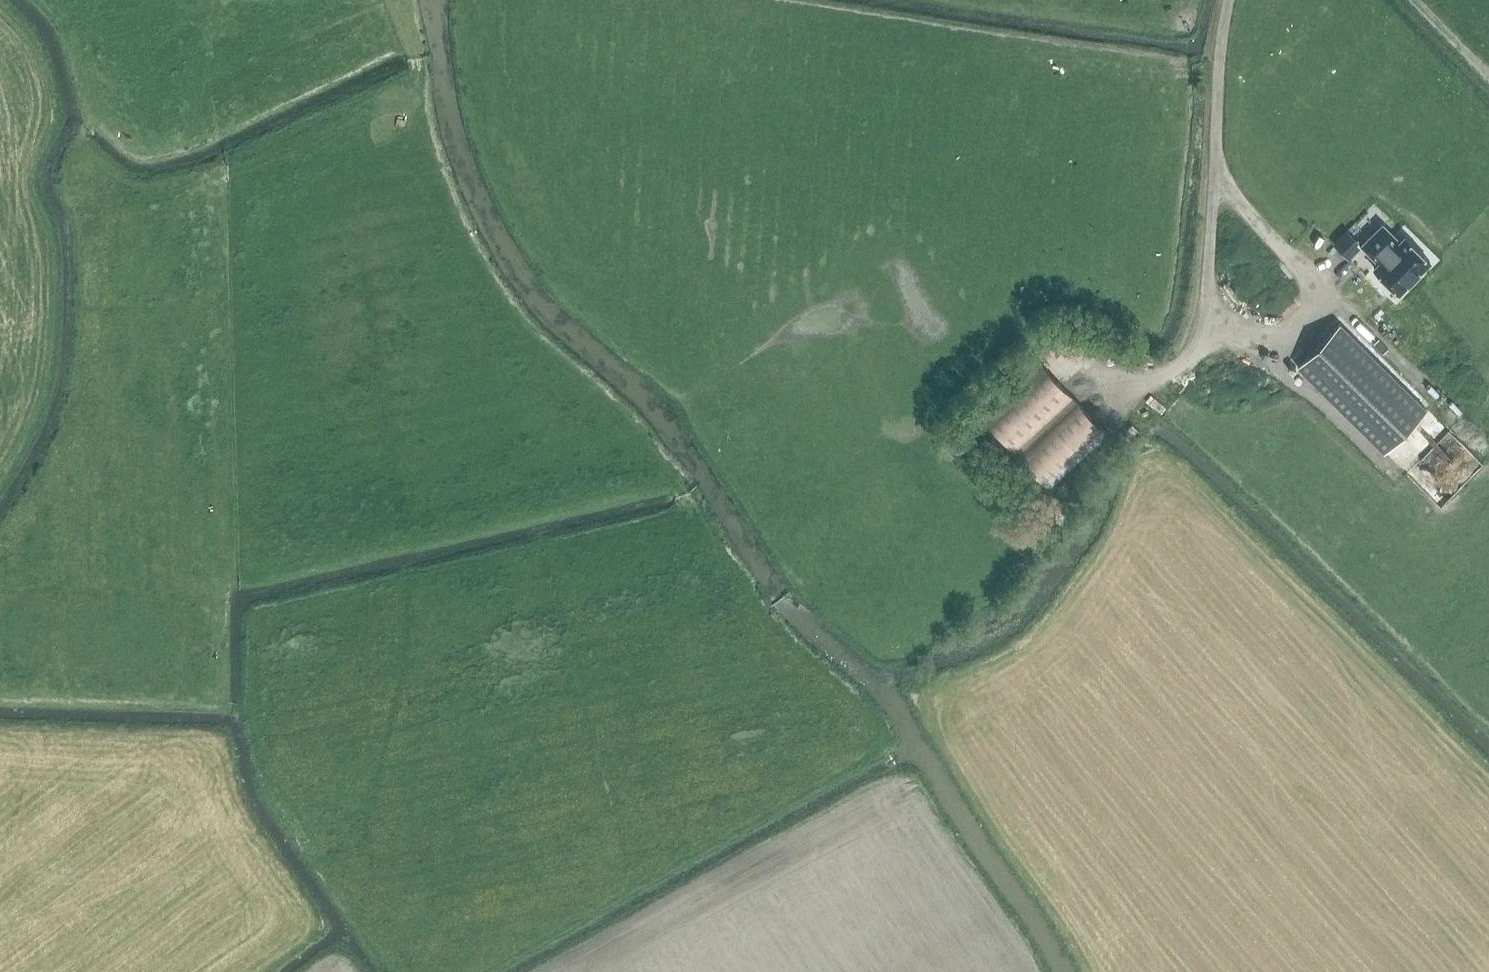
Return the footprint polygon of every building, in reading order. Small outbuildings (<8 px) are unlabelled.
[(1382,224),(1360,245),(1378,262),(1373,267),(1398,292),(1429,261),(1404,236),(1399,241),(1382,224)] [(1339,324),(1297,366),(1383,451),(1424,409),(1339,324)] [(1035,362),(982,413),(1053,486),(1106,435),(1035,362)]
